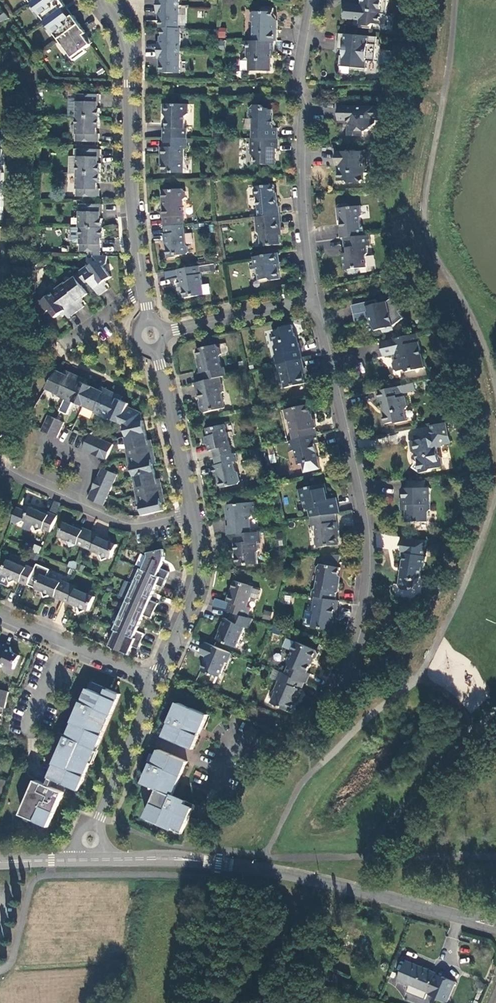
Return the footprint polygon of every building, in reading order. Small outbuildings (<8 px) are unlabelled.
[(33,4),(46,22),(65,9),(68,7),(62,0),(59,0),(58,0),(38,0),(33,4)] [(362,1),(362,7),(345,5),(344,19),(360,20),(360,28),(371,29),(371,26),(374,24),(381,25),(382,15),(387,15),(388,0),(362,0),(362,1)] [(179,28),(179,5),(157,5),(157,13),(160,13),(160,28),(162,28),(179,28)] [(75,16),(68,7),(65,9),(72,18),(75,16)] [(254,23),(254,41),(275,42),(277,42),(278,21),(274,17),(274,9),(262,8),(262,12),(254,12),(252,15),(251,21),(254,23)] [(75,16),(72,18),(65,9),(46,22),(60,40),(81,25),(75,16)] [(86,50),(92,46),(83,34),(86,32),(81,25),(60,40),(75,61),(88,53),(86,50)] [(181,28),(179,28),(162,28),(162,42),(158,42),(158,50),(181,50),(181,28)] [(218,28),(217,38),(225,38),(226,28),(218,28)] [(94,44),(86,32),(83,34),(92,46),(94,44)] [(377,37),(340,34),(338,50),(344,50),(344,56),(340,56),(339,66),(351,67),(351,70),(366,71),(367,61),(375,62),(377,37)] [(254,41),(247,41),(247,58),(250,60),(249,71),(272,72),(272,59),(270,59),(270,52),(275,52),(275,42),(254,41)] [(180,73),(181,50),(158,50),(158,58),(162,58),(161,72),(180,73)] [(69,118),(77,118),(100,119),(100,110),(98,110),(98,104),(100,104),(100,96),(77,95),(77,100),(69,100),(69,118)] [(188,106),(163,105),(163,108),(163,115),(167,118),(167,129),(163,129),(163,139),(187,139),(187,129),(185,129),(185,118),(188,115),(188,106)] [(253,107),(250,110),(250,117),(253,120),(253,140),(278,140),(278,129),(274,129),(274,128),(276,127),(274,123),(274,110),(265,110),(262,107),(253,107)] [(380,108),(338,107),(338,121),(346,121),(349,124),(348,125),(347,137),(362,137),(363,132),(366,132),(374,125),(374,121),(380,121),(380,108)] [(100,119),(77,118),(76,143),(100,143),(100,135),(97,135),(97,129),(100,129),(100,119)] [(187,139),(163,139),(163,148),(161,148),(161,158),(163,158),(163,165),(162,174),(184,174),(184,149),(187,149),(187,139)] [(253,140),(251,140),(250,155),(253,158),(255,158),(255,166),(275,166),(275,150),(278,150),(278,140),(253,140)] [(94,150),(78,149),(77,174),(101,175),(101,164),(98,164),(99,158),(101,158),(101,150),(94,150)] [(366,152),(335,153),(335,166),(340,166),(340,170),(337,172),(337,182),(346,182),(348,184),(360,184),(362,181),(363,174),(364,174),(366,171),(366,152)] [(101,175),(77,174),(77,197),(100,198),(100,190),(98,190),(98,184),(100,184),(101,175)] [(256,188),(254,191),(254,196),(257,199),(259,218),(280,215),(279,207),(278,207),(277,199),(276,199),(274,186),(256,188)] [(183,190),(162,191),(162,203),(164,203),(164,209),(163,209),(164,228),(165,228),(184,226),(185,225),(184,202),(186,199),(186,192),(183,190)] [(96,205),(80,204),(80,228),(103,228),(103,219),(101,219),(101,213),(103,213),(103,205),(96,205)] [(339,230),(340,239),(343,239),(363,236),(362,227),(360,227),(359,218),(361,216),(360,207),(350,208),(346,204),(339,205),(336,208),(337,214),(340,217),(340,221),(339,221),(340,230),(339,230)] [(259,218),(256,218),(257,233),(260,235),(261,248),(281,245),(279,231),(281,231),(280,215),(259,218)] [(184,226),(165,228),(166,235),(164,235),(165,244),(166,244),(168,259),(178,258),(178,256),(187,255),(189,253),(189,247),(187,245),(184,226)] [(103,228),(80,228),(73,227),(72,241),(74,243),(81,243),(80,252),(90,252),(101,253),(101,239),(104,239),(104,228),(103,228)] [(363,236),(343,239),(344,249),(347,249),(347,254),(346,255),(343,256),(345,271),(349,274),(356,273),(360,269),(367,268),(365,257),(367,254),(366,246),(370,246),(369,236),(363,236)] [(277,254),(253,258),(255,269),(257,271),(259,281),(270,279),(273,281),(280,280),(278,264),(279,264),(277,254)] [(90,268),(89,266),(82,271),(90,281),(100,296),(109,290),(106,287),(104,284),(107,282),(112,278),(104,267),(108,265),(108,257),(101,256),(96,256),(95,264),(90,268)] [(199,267),(177,270),(178,279),(177,279),(179,288),(183,287),(185,299),(204,296),(200,273),(199,267)] [(90,281),(82,271),(75,276),(76,278),(67,284),(66,283),(59,287),(77,313),(85,307),(83,304),(81,300),(83,299),(89,294),(83,286),(90,281)] [(44,301),(36,301),(36,304),(44,315),(51,310),(56,318),(62,314),(65,312),(67,315),(69,318),(77,313),(59,287),(53,292),(54,294),(44,301)] [(415,295),(411,298),(410,298),(413,307),(420,302),(415,295)] [(372,301),(351,306),(353,316),(367,313),(368,319),(369,322),(368,322),(368,323),(368,324),(368,325),(369,326),(370,326),(371,326),(372,327),(373,328),(373,329),(374,330),(375,332),(382,330),(383,334),(389,333),(389,332),(393,331),(392,327),(403,319),(399,313),(401,310),(392,298),(387,302),(384,305),(383,305),(382,306),(382,307),(381,308),(382,309),(382,310),(378,311),(377,305),(376,300),(372,301)] [(387,302),(377,305),(378,311),(382,310),(382,309),(381,308),(382,307),(382,306),(383,305),(384,305),(387,302)] [(367,313),(353,316),(355,322),(368,319),(367,313)] [(292,325),(282,328),(281,330),(273,332),(276,344),(274,347),(276,356),(275,356),(276,362),(277,365),(302,359),(299,344),(296,342),(292,325)] [(417,335),(380,343),(383,357),(396,354),(397,358),(397,360),(394,361),(392,364),(394,370),(397,372),(404,371),(407,373),(424,369),(417,335)] [(217,345),(197,349),(201,364),(199,365),(201,374),(203,373),(205,381),(220,378),(227,376),(225,368),(222,368),(220,358),(221,355),(220,348),(217,346),(217,345)] [(302,359),(277,365),(279,374),(281,373),(285,389),(305,384),(302,370),(305,369),(302,359)] [(65,374),(59,371),(47,389),(59,395),(59,397),(66,400),(77,375),(70,372),(68,376),(65,374)] [(85,379),(77,375),(66,400),(71,402),(73,403),(74,402),(85,406),(93,387),(87,384),(83,383),(85,379)] [(205,381),(195,383),(197,392),(199,392),(202,402),(200,406),(201,411),(204,413),(225,409),(222,395),(224,392),(220,378),(205,381)] [(101,391),(93,387),(85,406),(96,412),(95,413),(102,417),(113,392),(106,389),(104,392),(101,391)] [(400,387),(376,392),(378,401),(380,401),(383,414),(382,415),(384,425),(394,423),(396,424),(406,422),(404,410),(405,410),(407,407),(404,397),(402,397),(400,387)] [(121,396),(113,392),(102,417),(109,420),(110,418),(121,423),(129,407),(130,404),(123,401),(119,399),(121,396)] [(308,405),(285,410),(287,419),(289,421),(294,440),(317,435),(315,428),(316,428),(314,420),(312,420),(308,405)] [(139,412),(129,407),(121,423),(125,425),(128,437),(147,433),(144,421),(140,422),(139,414),(139,412)] [(57,419),(49,415),(43,428),(42,431),(50,434),(57,419)] [(65,422),(57,419),(50,434),(58,438),(65,422)] [(446,424),(431,427),(433,434),(429,439),(412,442),(411,443),(410,443),(410,444),(412,453),(416,456),(417,461),(415,464),(417,472),(420,474),(430,472),(432,470),(440,469),(442,466),(441,458),(438,457),(437,450),(439,447),(440,448),(442,446),(449,444),(446,424)] [(225,425),(206,429),(208,437),(205,438),(206,445),(207,444),(209,451),(212,451),(214,459),(232,454),(231,446),(230,446),(225,425)] [(149,441),(147,433),(128,437),(126,438),(129,450),(127,450),(129,457),(155,452),(153,444),(150,445),(149,441)] [(98,437),(91,434),(90,436),(84,449),(92,453),(98,437)] [(14,442),(7,435),(3,439),(10,446),(14,442)] [(294,440),(289,441),(291,450),(294,449),(295,451),(298,465),(318,460),(316,451),(314,449),(313,445),(318,444),(317,435),(294,440)] [(106,440),(98,437),(92,453),(99,456),(106,441),(106,440)] [(114,444),(106,440),(106,441),(99,456),(106,459),(107,460),(114,444)] [(157,460),(155,452),(129,457),(130,465),(132,465),(135,477),(155,472),(154,464),(153,460),(157,460)] [(232,454),(214,459),(216,465),(216,466),(212,467),(214,476),(217,475),(218,480),(219,479),(222,489),(238,485),(240,482),(238,473),(235,471),(233,463),(237,462),(236,454),(232,454)] [(103,468),(102,468),(99,475),(115,482),(118,474),(103,468)] [(157,480),(155,472),(135,477),(137,488),(135,488),(137,497),(163,491),(162,483),(158,483),(157,480)] [(99,475),(96,483),(111,490),(115,482),(99,475)] [(111,490),(96,483),(92,490),(108,497),(111,490)] [(310,488),(299,491),(301,501),(304,503),(305,509),(308,511),(310,518),(311,527),(316,527),(317,536),(315,539),(316,546),(318,548),(339,546),(337,532),(338,532),(337,524),(336,516),(339,515),(336,499),(328,501),(325,487),(313,490),(310,488)] [(407,489),(403,489),(403,499),(403,506),(405,506),(405,511),(405,523),(414,523),(414,524),(418,524),(418,523),(427,523),(427,513),(429,511),(429,489),(425,489),(407,489)] [(108,497),(92,490),(89,498),(104,506),(108,497)] [(163,491),(137,497),(139,504),(141,504),(143,515),(157,512),(164,511),(162,503),(161,499),(165,498),(163,491)] [(53,501),(49,511),(56,514),(60,503),(53,501)] [(255,503),(226,505),(226,516),(229,518),(229,526),(227,526),(227,535),(235,535),(251,533),(250,519),(252,517),(251,512),(255,512),(255,503)] [(30,512),(18,507),(13,521),(19,524),(26,520),(35,524),(38,531),(45,528),(52,531),(59,516),(51,512),(50,514),(32,507),(30,512)] [(84,530),(66,522),(60,536),(69,540),(72,547),(79,544),(86,547),(93,531),(85,528),(84,530)] [(101,534),(93,531),(86,547),(101,554),(104,561),(111,558),(112,558),(118,545),(100,537),(101,534)] [(251,533),(235,535),(235,544),(234,544),(236,564),(239,566),(258,565),(257,553),(259,551),(258,542),(262,542),(261,532),(251,533)] [(421,541),(401,538),(399,546),(401,547),(399,560),(402,560),(401,568),(403,569),(403,574),(400,574),(398,586),(401,590),(408,591),(412,588),(414,580),(416,580),(419,578),(421,569),(423,569),(426,550),(425,550),(420,549),(421,541)] [(44,548),(36,545),(34,551),(42,555),(44,548)] [(165,549),(148,553),(143,569),(167,579),(170,572),(161,568),(164,562),(165,558),(165,556),(165,553),(165,549)] [(41,555),(34,552),(32,558),(39,561),(41,555)] [(27,567),(9,559),(3,573),(8,575),(11,583),(18,580),(29,584),(36,568),(28,565),(27,567)] [(313,590),(312,597),(314,597),(335,601),(337,592),(338,592),(339,583),(337,583),(340,568),(319,565),(319,566),(317,568),(316,574),(317,577),(315,588),(313,590)] [(143,569),(141,568),(135,584),(154,592),(158,584),(164,587),(167,579),(143,569)] [(61,582),(42,574),(37,585),(36,588),(42,590),(45,598),(52,595),(63,600),(70,583),(62,580),(61,582)] [(254,587),(235,582),(231,594),(230,593),(227,602),(229,603),(227,611),(232,613),(248,618),(251,609),(247,608),(254,587)] [(78,587),(70,583),(63,600),(78,606),(81,613),(88,610),(89,611),(95,597),(77,589),(78,587)] [(151,600),(154,592),(135,584),(128,599),(156,611),(159,603),(151,600)] [(335,601),(314,597),(312,612),(314,615),(312,628),(332,631),(334,616),(336,617),(339,601),(335,601)] [(156,611),(128,599),(122,614),(141,623),(145,615),(152,618),(156,611)] [(271,620),(272,612),(263,611),(262,618),(271,620)] [(248,618),(232,613),(229,621),(225,619),(221,627),(222,628),(217,640),(236,648),(245,628),(249,630),(253,620),(248,618)] [(138,630),(141,623),(122,614),(115,630),(117,630),(142,641),(146,634),(138,630)] [(142,641),(117,630),(110,646),(130,654),(134,646),(139,649),(142,641)] [(0,642),(0,666),(2,667),(4,664),(15,669),(21,655),(14,652),(12,647),(6,649),(4,648),(5,644),(0,642)] [(232,654),(205,642),(200,654),(207,657),(202,671),(212,675),(212,674),(220,677),(226,662),(228,663),(232,654)] [(288,666),(285,675),(304,683),(306,684),(310,675),(307,673),(313,661),(316,659),(318,654),(317,651),(296,642),(287,662),(288,666)] [(285,675),(279,672),(276,680),(279,681),(274,691),(275,692),(271,703),(291,712),(295,702),(294,702),(296,698),(298,699),(302,691),(301,690),(304,683),(285,675)] [(121,695),(93,682),(51,778),(52,779),(55,780),(79,791),(121,695)] [(0,684),(0,695),(9,697),(11,686),(0,684)] [(207,715),(179,702),(165,734),(164,737),(192,749),(198,735),(191,732),(194,726),(201,729),(207,715)] [(201,729),(194,726),(191,732),(198,735),(201,729)] [(188,761),(159,749),(145,783),(158,789),(146,817),(174,829),(182,833),(194,804),(173,795),(179,781),(172,778),(174,772),(182,775),(188,761)] [(182,775),(174,772),(172,778),(179,781),(182,775)] [(50,827),(65,792),(52,787),(48,785),(37,780),(25,815),(50,827)] [(406,962),(397,983),(410,987),(408,991),(427,999),(428,995),(447,1002),(448,1002),(457,983),(443,978),(442,981),(435,978),(437,975),(406,962)]
